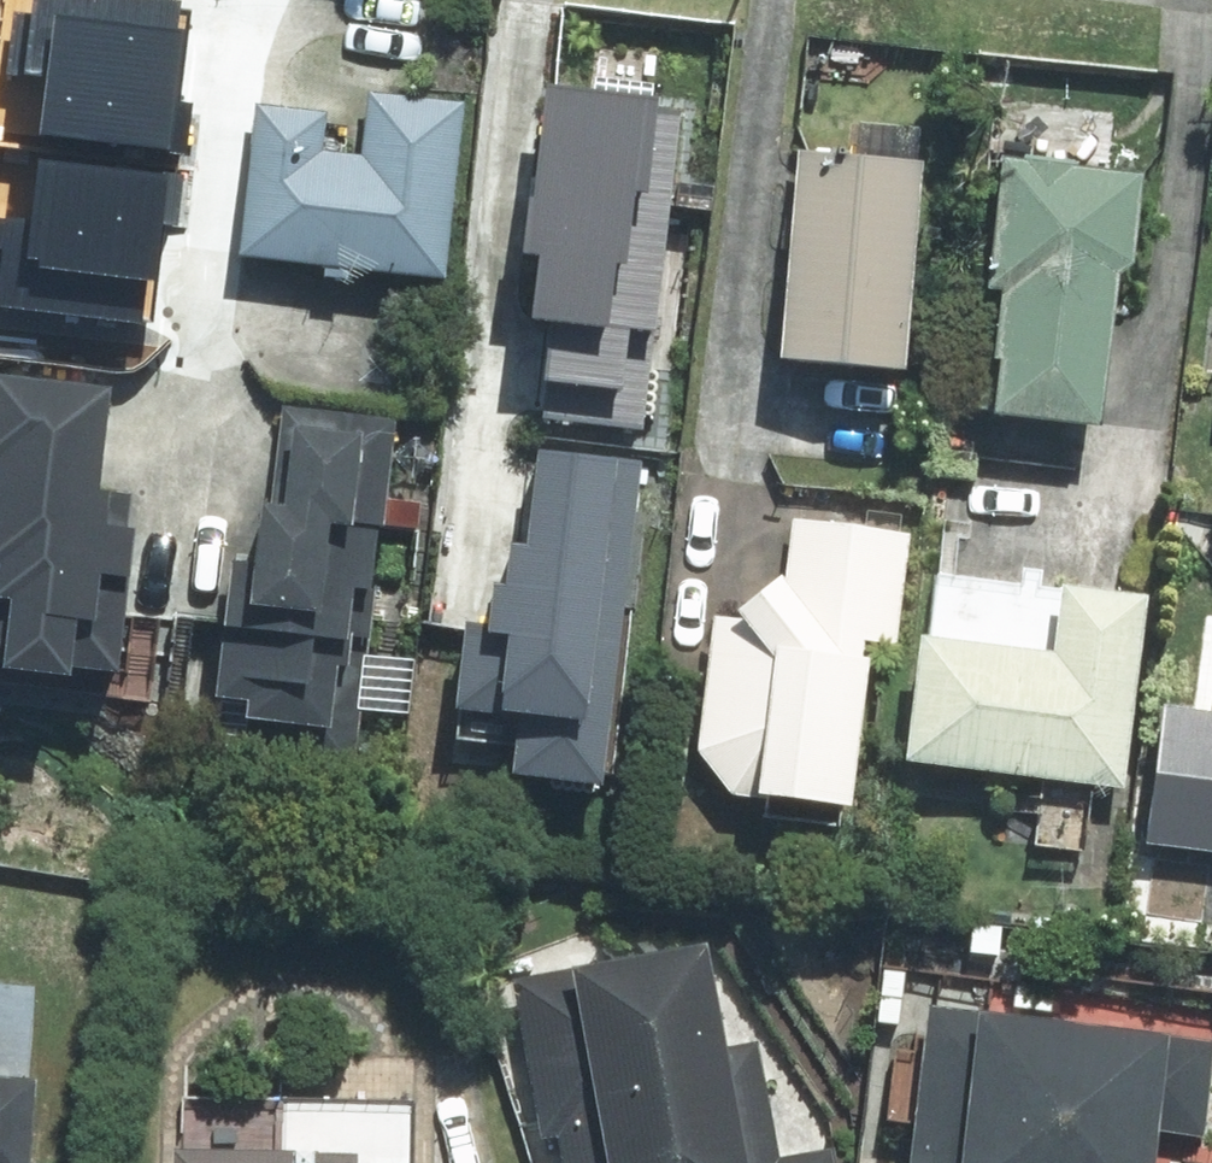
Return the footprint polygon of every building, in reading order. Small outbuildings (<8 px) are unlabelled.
[(702,34),(556,17),(516,366),(662,382),(702,34)] [(17,270),(143,280),(157,98),(0,86),(0,234),(20,235),(17,270)] [(447,115),(358,105),(351,163),(311,158),(315,120),(239,111),(222,263),(428,286),(447,115)] [(1140,142),(1113,140),(994,129),(976,127),(960,303),(978,304),(966,427),(1086,439),(1100,288),(1126,290),(1140,142)] [(911,165),(791,150),(763,374),(883,389),(911,165)] [(94,399),(0,393),(0,686),(44,688),(47,634),(78,636),(81,588),(114,590),(118,528),(85,526),(94,399)] [(269,411),(260,519),(224,516),(217,599),(205,598),(196,704),(227,707),(225,735),(242,736),(314,742),(329,554),(364,557),(370,479),(386,480),(391,421),(269,411)] [(670,429),(465,413),(434,784),(588,796),(670,429)] [(687,766),(730,811),(832,821),(849,650),(883,653),(894,536),(782,525),(773,615),(702,608),(687,766)] [(1122,595),(1041,590),(1036,666),(890,656),(882,777),(1110,792),(1122,595)] [(1139,713),(1128,856),(1211,863),(1211,719),(1139,713)] [(683,956),(537,983),(571,1162),(722,1162),(683,956)] [(1199,1157),(1211,1042),(897,1008),(880,1162),(1140,1162),(1141,1151),(1199,1157)] [(400,1108),(274,1104),(272,1161),(148,1157),(148,1162),(398,1162),(400,1108)]
